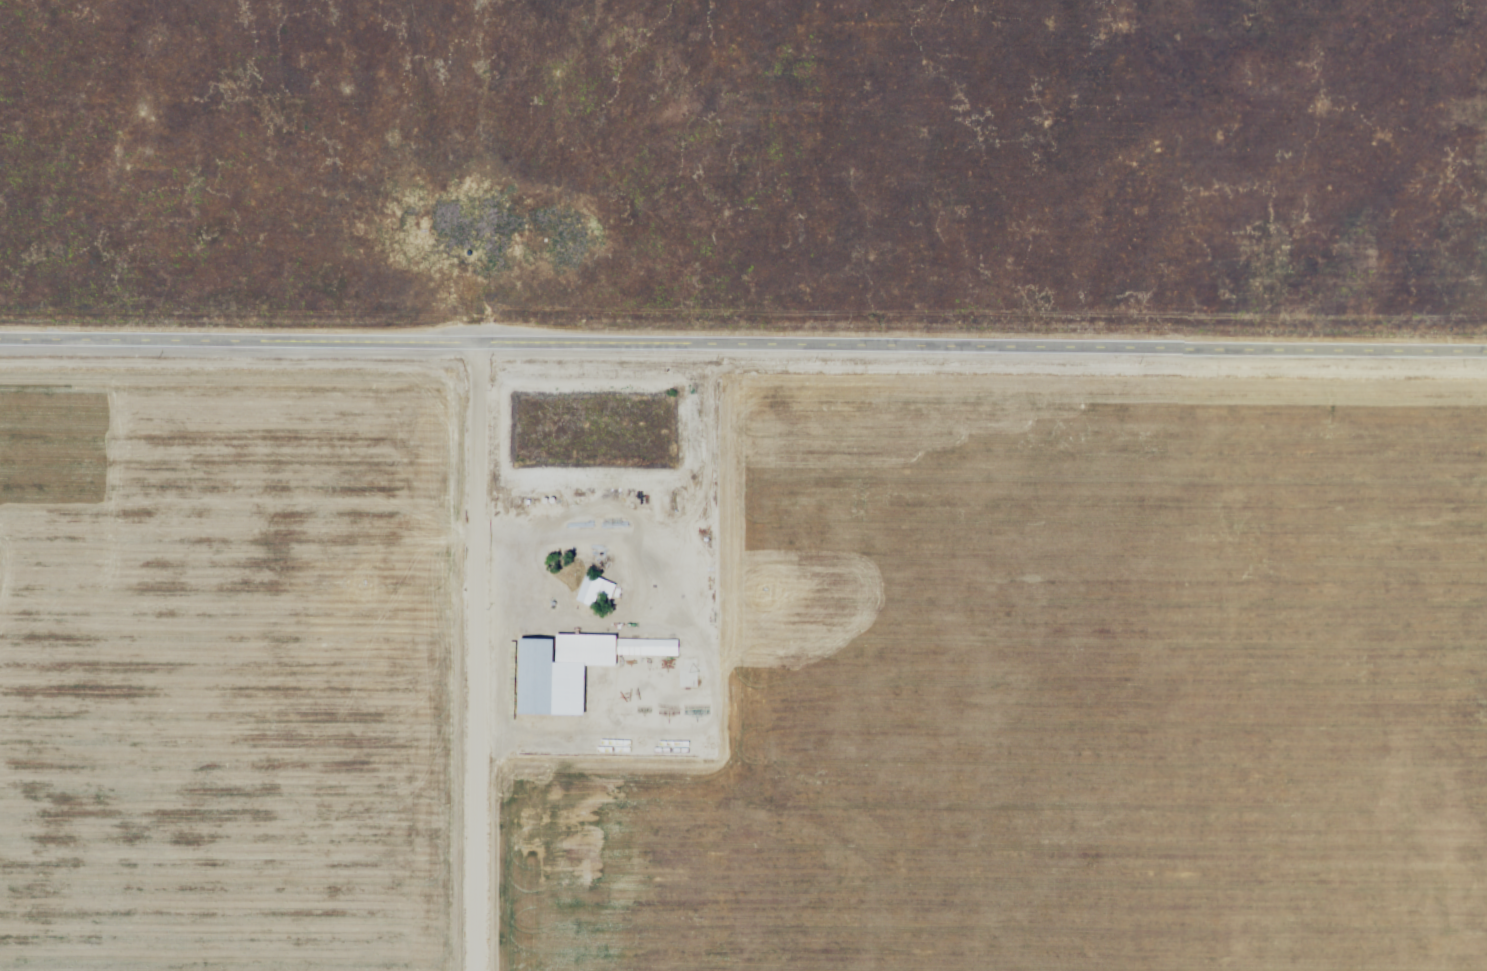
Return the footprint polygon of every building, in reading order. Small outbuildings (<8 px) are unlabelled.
[(588,576),(616,589),(604,614),(576,601),(588,576)] [(557,638),(617,639),(616,666),(556,664),(557,638)] [(622,641),(679,642),(678,658),(621,657),(622,641)] [(519,643),(518,717),(586,718),(587,667),(553,666),(553,644),(519,643)]
